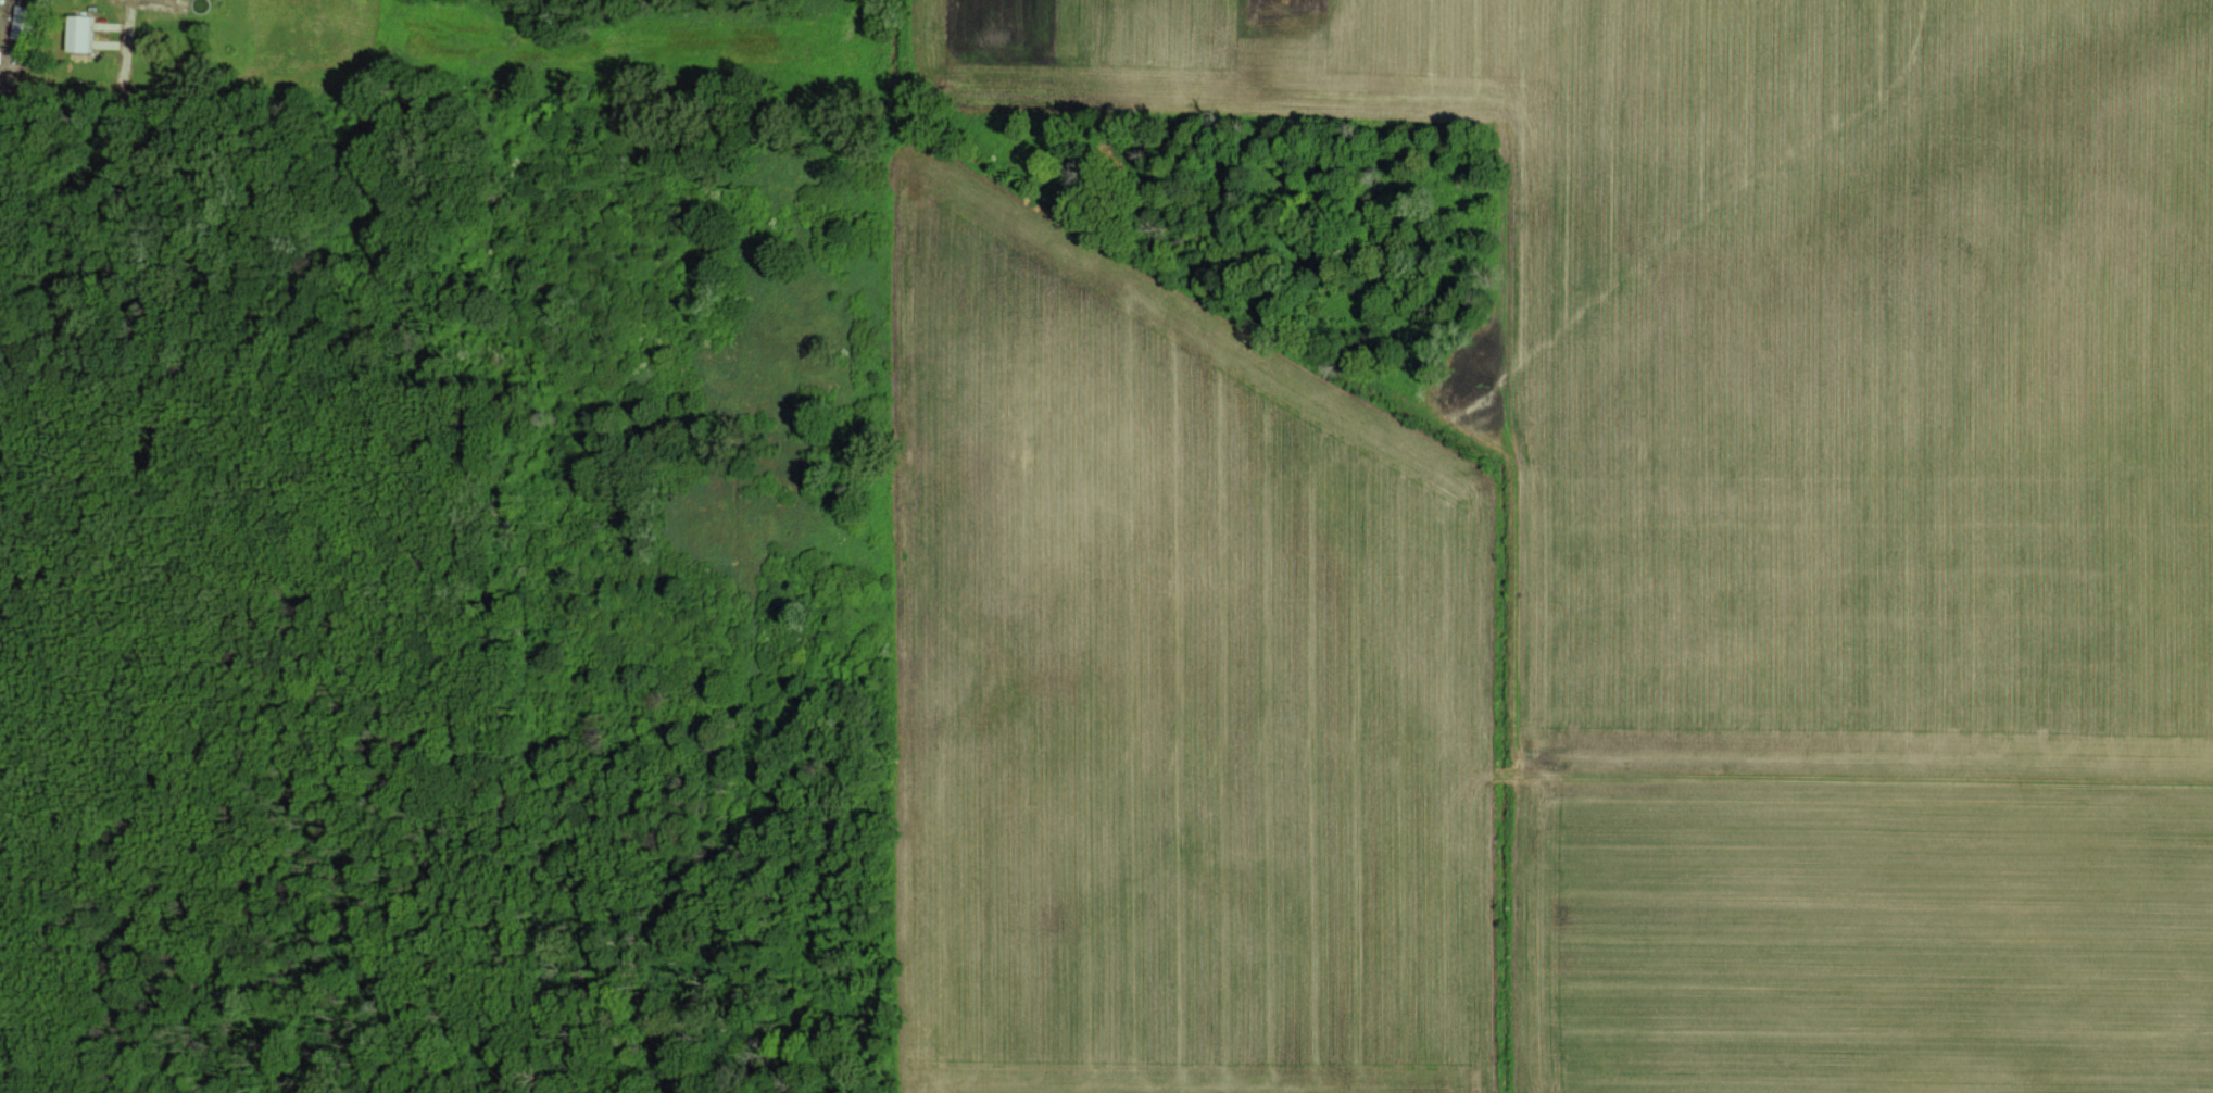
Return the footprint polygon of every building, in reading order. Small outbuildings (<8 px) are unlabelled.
[(92,51),(93,16),(71,15),(69,50),(92,51)]
